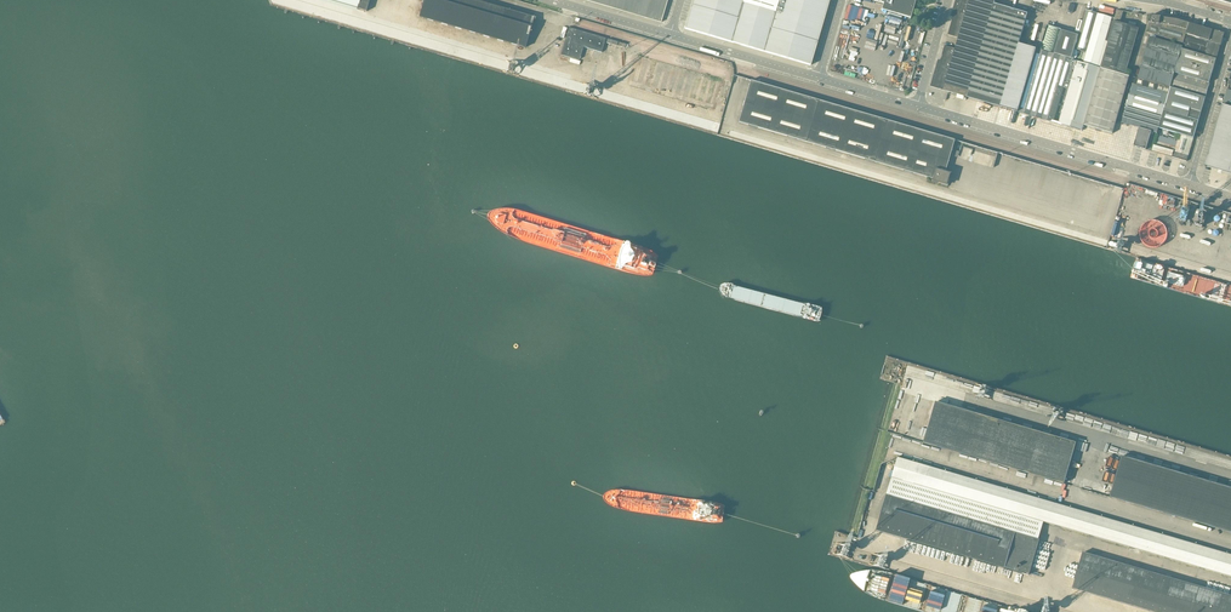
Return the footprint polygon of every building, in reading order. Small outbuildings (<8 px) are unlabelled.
[(367,12),(370,0),(327,0),(367,12)] [(419,17),(525,48),(534,18),(473,0),(424,0),(419,17)] [(661,22),(667,0),(585,0),(661,22)] [(829,0),(778,0),(775,12),(743,2),(744,0),(693,0),(685,29),(810,65),(829,0)] [(883,3),(881,10),(910,18),(916,0),(872,0),(883,3)] [(951,17),(954,18),(954,20),(952,20),(948,34),(948,35),(959,38),(956,49),(945,46),(944,46),(945,46),(940,61),(942,61),(941,64),(939,63),(932,87),(932,86),(932,87),(940,90),(941,89),(943,89),(943,90),(1000,107),(1004,95),(1028,13),(994,4),(995,0),(956,0),(951,17)] [(1098,13),(1086,10),(1078,35),(1074,49),(1087,53),(1098,13)] [(1114,21),(1114,22),(1120,23),(1123,11),(1117,10),(1114,21)] [(1100,68),(1108,42),(1105,41),(1111,21),(1113,22),(1114,18),(1098,13),(1087,53),(1084,63),(1100,68)] [(1183,43),(1185,38),(1189,24),(1189,23),(1177,20),(1160,17),(1151,16),(1149,23),(1146,32),(1183,43)] [(422,30),(425,20),(419,18),(416,28),(422,30)] [(1120,23),(1114,22),(1101,67),(1125,74),(1139,29),(1120,23)] [(1212,30),(1189,24),(1185,38),(1208,44),(1212,30)] [(1060,29),(1047,25),(1040,49),(1053,53),(1060,29)] [(574,29),(569,27),(561,55),(577,60),(580,59),(583,47),(602,53),(606,39),(573,29),(574,29)] [(1071,58),(1074,49),(1078,35),(1061,30),(1054,53),(1071,58)] [(1216,59),(1223,35),(1224,35),(1222,35),(1222,33),(1212,30),(1208,44),(1185,38),(1183,43),(1182,47),(1182,49),(1216,59)] [(1138,78),(1170,87),(1175,73),(1182,49),(1182,47),(1150,37),(1138,78)] [(1019,44),(1000,107),(1003,108),(1018,112),(1021,101),(1037,49),(1019,44)] [(1053,122),(1063,88),(1066,89),(1062,102),(1059,113),(1061,113),(1058,124),(1082,131),(1083,125),(1100,68),(1077,61),(1077,62),(1071,60),(1071,59),(1037,49),(1021,101),(1018,112),(1053,122)] [(1216,59),(1182,49),(1175,73),(1209,83),(1216,59)] [(666,70),(662,89),(675,92),(674,96),(679,97),(689,99),(690,97),(693,98),(699,72),(664,64),(663,69),(666,70)] [(1100,68),(1083,125),(1112,133),(1129,76),(1126,75),(1126,74),(1125,74),(1101,67),(1100,68)] [(1209,83),(1175,73),(1170,87),(1205,97),(1209,83)] [(1170,88),(1135,77),(1122,123),(1139,128),(1134,146),(1146,149),(1151,134),(1153,135),(1154,132),(1157,133),(1161,118),(1162,118),(1162,116),(1164,111),(1170,88)] [(954,140),(750,81),(738,122),(932,179),(931,181),(940,184),(940,185),(947,187),(949,180),(948,180),(950,173),(945,172),(954,140)] [(1205,97),(1170,87),(1170,88),(1164,111),(1199,121),(1205,97)] [(1227,88),(1223,102),(1230,105),(1230,103),(1230,89),(1227,88)] [(719,120),(724,98),(716,96),(711,117),(719,120)] [(1204,167),(1205,167),(1206,164),(1218,167),(1222,169),(1229,171),(1230,165),(1230,107),(1222,105),(1204,166),(1204,167)] [(1193,138),(1197,127),(1199,121),(1164,111),(1162,116),(1162,118),(1159,128),(1193,138)] [(1186,161),(1193,139),(1179,135),(1177,142),(1162,137),(1162,138),(1156,136),(1152,151),(1186,161)] [(1080,211),(1088,178),(1047,167),(1046,169),(1042,168),(1040,174),(1048,176),(1049,174),(1062,177),(1061,181),(1069,183),(1065,196),(1057,193),(1055,203),(1062,205),(1061,209),(1070,211),(1071,209),(1080,211)] [(1033,203),(1041,205),(1046,185),(1038,183),(1033,203)] [(1087,216),(1096,218),(1103,187),(1098,186),(1097,191),(1100,192),(1099,196),(1092,195),(1087,216)] [(1185,205),(1182,217),(1230,229),(1230,217),(1185,205)] [(1164,211),(1163,219),(1165,219),(1165,218),(1171,218),(1172,212),(1164,211)] [(936,402),(924,443),(1064,484),(1076,443),(936,402)] [(898,457),(892,478),(1044,522),(1050,501),(898,457)] [(1111,497),(1230,532),(1230,488),(1122,457),(1111,497)] [(1039,540),(1038,540),(887,495),(876,530),(1029,575),(1039,540)] [(1050,501),(1044,522),(1230,577),(1230,554),(1050,501)] [(1125,554),(1104,549),(1103,554),(1111,556),(1111,554),(1117,555),(1116,558),(1123,560),(1125,554)] [(1200,587),(1083,553),(1073,588),(1157,611),(1230,611),(1230,596),(1200,587)]
